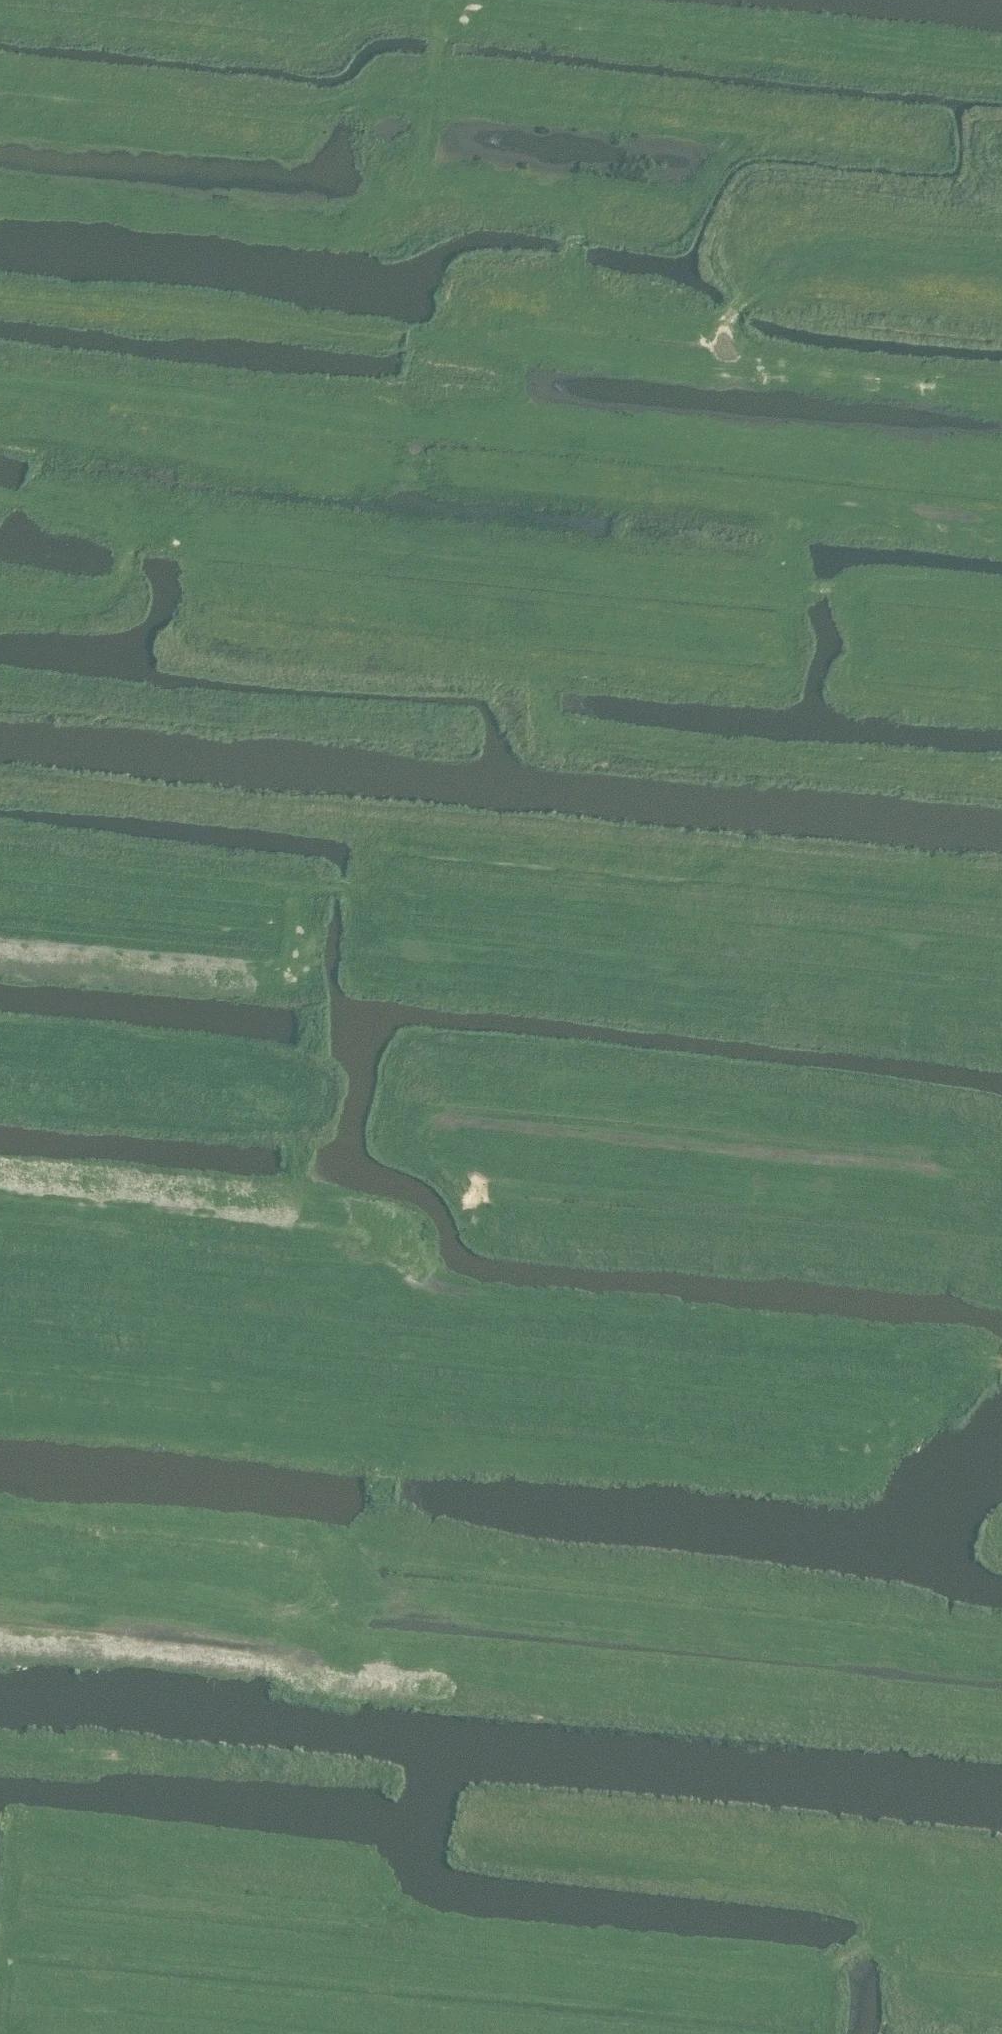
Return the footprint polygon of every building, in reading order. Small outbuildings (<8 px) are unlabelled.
[(576,230),(573,247),(584,250),(588,232),(576,230)]
